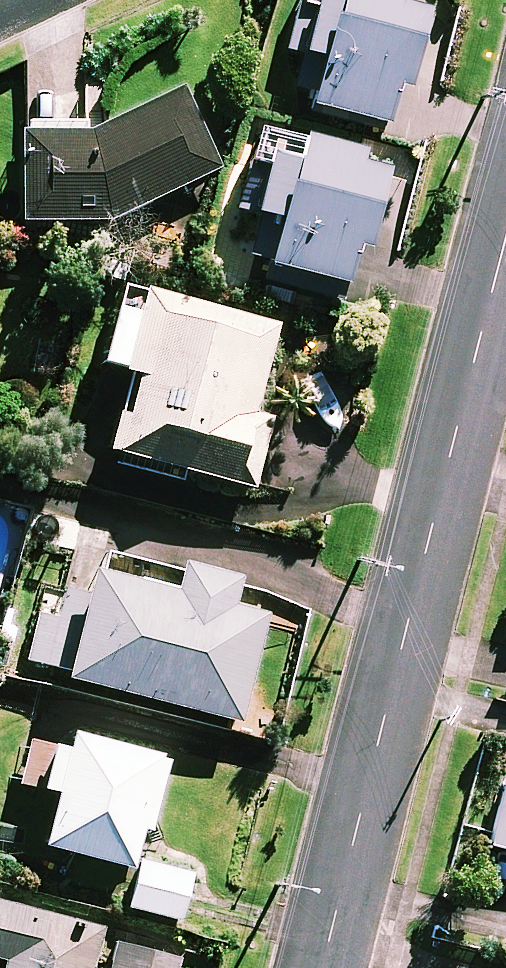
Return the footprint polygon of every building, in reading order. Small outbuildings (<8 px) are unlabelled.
[(279,47),(311,55),(300,102),(380,122),(390,82),(398,85),(417,8),(386,0),(291,0),(279,47)] [(13,125),(9,217),(110,218),(214,169),(174,85),(81,128),(13,125)] [(380,154),(250,124),(231,206),(270,215),(259,262),(339,280),(345,254),(357,257),(380,154)] [(272,324),(114,282),(107,308),(93,359),(125,368),(103,447),(248,486),(267,416),(249,411),(272,324)] [(36,612),(25,655),(57,664),(54,673),(234,720),(262,612),(226,603),(233,576),(173,560),(170,574),(75,549),(57,618),(36,612)] [(127,865),(129,857),(137,828),(143,829),(162,755),(31,722),(16,781),(49,789),(36,841),(127,865)] [(503,775),(489,844),(505,848),(505,776),(503,775)] [(187,872),(134,858),(132,866),(122,904),(175,917),(187,872)] [(177,955),(108,938),(101,967),(89,964),(99,925),(0,900),(0,967),(174,967),(177,955)]
